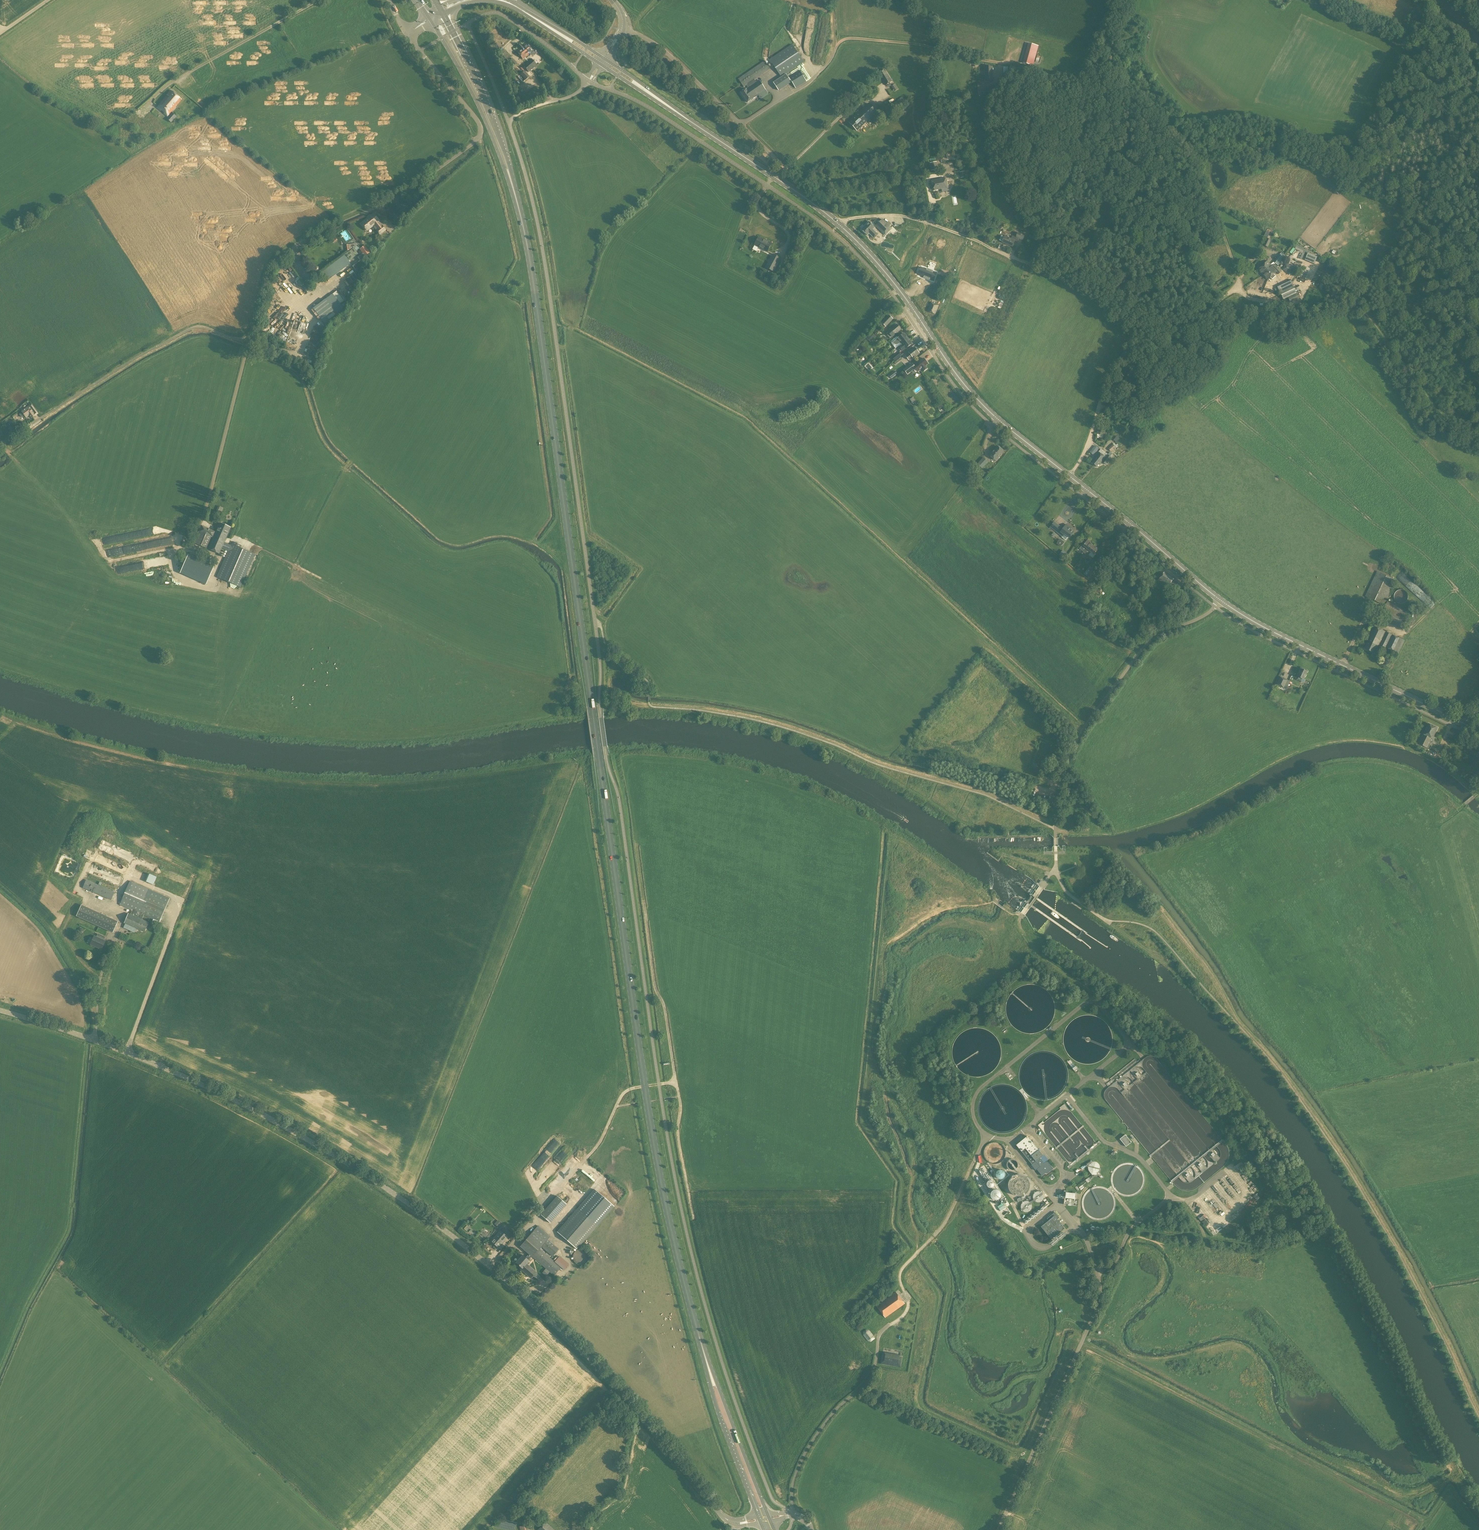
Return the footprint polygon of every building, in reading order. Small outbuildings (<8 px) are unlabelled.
[(523,59),(533,51),(526,43),(516,52),(523,59)] [(1038,47),(1028,44),(1023,64),(1032,66),(1038,47)] [(781,78),(804,62),(792,45),(769,60),(781,78)] [(502,55),(507,60),(510,57),(505,52),(505,51),(502,48),(497,53),(501,56),(502,55)] [(512,58),(509,61),(513,66),(512,67),(514,68),(517,66),(515,64),(516,63),(512,58)] [(537,65),(531,59),(523,66),(528,72),(537,65)] [(766,90),(759,80),(756,82),(754,80),(770,69),(765,61),(738,79),(743,88),(746,86),(748,88),(746,89),(745,89),(740,92),(747,103),(755,98),(755,97),(766,90)] [(978,92),(990,92),(990,83),(990,81),(993,81),(993,66),(985,66),(985,83),(978,83),(978,92)] [(1010,66),(1009,74),(1021,77),(1023,69),(1010,66)] [(886,86),(892,81),(884,69),(878,73),(886,86)] [(800,70),(788,77),(795,88),(806,82),(800,70)] [(522,83),(529,77),(524,71),(516,78),(522,83)] [(779,91),(791,82),(786,75),(773,83),(779,91)] [(157,108),(167,117),(181,100),(170,91),(167,95),(158,106),(157,108)] [(868,103),(859,113),(867,121),(877,112),(868,103)] [(172,113),(166,119),(171,123),(176,117),(172,113)] [(857,131),(867,121),(859,113),(849,122),(857,131)] [(932,181),(934,191),(948,188),(946,178),(932,181)] [(1130,191),(1134,195),(1142,187),(1138,183),(1130,191)] [(380,233),(384,229),(378,222),(379,221),(372,214),(361,224),(367,231),(375,224),(378,228),(376,230),(380,233)] [(892,229),(883,220),(876,226),(885,236),(892,229)] [(861,229),(867,235),(875,228),(869,222),(861,229)] [(1023,241),(1025,235),(1018,232),(1015,238),(1023,241)] [(1001,236),(999,241),(1002,242),(1012,247),(1015,241),(1005,236),(1004,237),(1001,236)] [(759,237),(754,245),(767,252),(772,243),(769,242),(769,243),(759,237)] [(369,254),(364,246),(360,250),(362,254),(363,254),(365,256),(369,254)] [(354,249),(344,256),(348,262),(358,254),(354,249)] [(1314,263),(1316,256),(1306,253),(1303,260),(1314,263)] [(353,267),(357,271),(349,277),(353,282),(355,281),(360,277),(358,274),(362,271),(361,268),(366,265),(362,260),(365,258),(365,257),(365,256),(363,254),(362,254),(358,258),(360,261),(353,267)] [(781,258),(773,254),(765,267),(774,272),(781,258)] [(344,256),(337,261),(322,273),(328,281),(334,276),(338,273),(349,265),(350,264),(348,262),(344,256)] [(1259,271),(1263,275),(1268,280),(1270,278),(1272,280),(1276,277),(1276,276),(1274,274),(1277,272),(1277,271),(1279,269),(1274,264),(1272,267),(1267,261),(1258,270),(1259,271)] [(1288,273),(1290,274),(1291,272),(1293,268),(1286,264),(1283,270),(1288,273)] [(1300,267),(1295,265),(1291,274),(1295,276),(1297,272),(1298,272),(1300,267)] [(918,274),(933,280),(934,281),(937,272),(921,266),(918,274)] [(1212,286),(1214,290),(1219,287),(1219,288),(1228,283),(1226,278),(1216,282),(1217,284),(1212,286)] [(1280,294),(1283,300),(1296,294),(1290,280),(1277,286),(1281,294),(1280,294)] [(340,289),(314,308),(325,323),(344,309),(340,303),(347,299),(340,289)] [(931,302),(927,311),(935,314),(939,305),(931,302)] [(879,327),(882,329),(885,326),(892,319),(888,315),(881,323),(882,324),(879,327)] [(292,328),(291,330),(302,334),(304,328),(303,328),(304,325),(303,325),(305,319),(303,319),(301,322),(292,318),(290,324),(289,324),(288,326),(292,328)] [(901,330),(897,325),(891,329),(888,332),(892,337),(895,334),(901,330)] [(901,344),(908,339),(904,333),(891,342),(895,348),(898,345),(899,345),(901,344)] [(902,345),(899,347),(901,351),(904,349),(905,349),(911,344),(912,344),(912,343),(908,339),(901,344),(902,345)] [(916,356),(915,355),(919,353),(914,348),(911,350),(908,352),(909,353),(905,356),(908,360),(910,359),(911,360),(916,356)] [(893,361),(894,362),(900,357),(901,355),(899,352),(892,357),(895,361),(893,361)] [(923,371),(927,369),(925,366),(926,365),(927,364),(923,358),(920,361),(917,363),(918,364),(914,366),(912,363),(904,370),(904,371),(905,372),(907,374),(915,368),(917,371),(921,368),(923,371)] [(873,367),(868,362),(864,366),(869,371),(873,367)] [(1124,398),(1131,401),(1135,394),(1127,390),(1124,398)] [(31,418),(37,413),(31,405),(22,412),(26,417),(29,414),(31,418)] [(1097,434),(1103,435),(1106,425),(1100,423),(1097,434)] [(1108,449),(1111,452),(1114,449),(1115,449),(1118,446),(1115,442),(1108,449)] [(1094,445),(1088,452),(1092,455),(1098,448),(1094,445)] [(1003,451),(998,446),(995,450),(994,450),(989,455),(996,461),(1001,454),(1003,451)] [(1096,457),(1092,463),(1097,467),(1100,464),(1101,464),(1102,462),(1106,465),(1112,458),(1110,457),(1112,454),(1110,452),(1108,455),(1101,449),(1099,452),(1095,457),(1096,457)] [(977,464),(982,469),(988,462),(983,457),(977,464)] [(1066,524),(1062,529),(1060,527),(1054,522),(1050,527),(1056,532),(1062,536),(1064,534),(1069,538),(1074,532),(1070,529),(1071,528),(1066,524)] [(219,523),(215,532),(201,525),(199,530),(198,530),(193,542),(202,546),(208,549),(219,554),(221,549),(227,551),(216,577),(240,588),(255,554),(240,548),(242,545),(233,542),(232,544),(231,544),(230,545),(224,542),(231,527),(219,523)] [(1088,555),(1090,552),(1094,555),(1098,549),(1087,541),(1083,546),(1081,549),(1084,551),(1082,554),(1086,557),(1088,555)] [(1067,554),(1063,550),(1059,555),(1064,558),(1067,554)] [(210,564),(207,563),(207,564),(201,561),(201,560),(198,559),(188,555),(184,565),(180,573),(206,584),(209,576),(211,572),(214,566),(210,564)] [(1091,570),(1086,576),(1092,581),(1098,572),(1094,569),(1092,570),(1091,570)] [(1377,571),(1365,596),(1385,606),(1397,580),(1377,571)] [(1170,584),(1175,587),(1178,582),(1173,579),(1163,572),(1157,581),(1164,585),(1163,586),(1166,589),(1170,584)] [(1396,592),(1395,594),(1394,597),(1395,599),(1396,601),(1399,603),(1402,604),(1405,603),(1406,602),(1407,600),(1408,596),(1407,594),(1405,591),(1402,590),(1399,590),(1396,592)] [(1411,614),(1396,606),(1395,605),(1388,602),(1380,616),(1403,629),(1411,614)] [(1365,649),(1375,653),(1379,644),(1398,654),(1405,640),(1374,626),(1367,641),(1368,641),(1365,649)] [(1304,683),(1305,680),(1303,679),(1307,672),(1301,669),(1297,676),(1298,677),(1297,680),(1304,683)] [(1276,685),(1284,689),(1287,680),(1280,677),(1276,685)] [(1419,744),(1427,747),(1431,738),(1433,739),(1438,728),(1429,724),(1424,735),(1424,734),(1419,744)] [(151,873),(147,882),(154,885),(158,876),(151,873)] [(111,900),(115,892),(103,887),(86,880),(82,888),(111,900)] [(130,881),(119,905),(135,912),(133,915),(128,913),(124,923),(144,932),(149,922),(141,919),(143,914),(159,921),(169,898),(130,881)] [(120,924),(84,908),(80,919),(108,931),(115,934),(120,924)] [(98,934),(96,937),(94,936),(91,945),(102,950),(105,941),(103,941),(105,937),(98,934)] [(1076,1066),(1070,1060),(1068,1061),(1067,1061),(1066,1061),(1075,1072),(1079,1069),(1077,1066),(1076,1066)] [(1119,1139),(1126,1147),(1131,1142),(1125,1135),(1119,1139)] [(1044,1163),(1039,1158),(1043,1155),(1027,1136),(1016,1145),(1032,1164),(1031,1165),(1036,1170),(1037,1169),(1042,1176),(1046,1172),(1047,1173),(1053,1169),(1047,1161),(1044,1163)] [(984,1155),(984,1157),(986,1160),(988,1162),(991,1163),(994,1164),(996,1164),(999,1163),(1002,1161),(1004,1159),(1005,1156),(1006,1153),(1005,1151),(1004,1148),(1003,1146),(1000,1144),(998,1143),(995,1142),(992,1142),(990,1143),(988,1145),(986,1147),(984,1149),(984,1152),(984,1155)] [(1007,1166),(1008,1168),(1009,1169),(1011,1170),(1013,1170),(1015,1170),(1016,1169),(1017,1167),(1018,1165),(1017,1163),(1016,1161),(1015,1160),(1013,1160),(1011,1160),(1009,1161),(1008,1162),(1007,1164),(1007,1166)] [(1085,1180),(1087,1183),(1091,1180),(1095,1177),(1096,1177),(1098,1175),(1100,1178),(1102,1178),(1103,1176),(1099,1172),(1100,1171),(1101,1169),(1100,1168),(1100,1167),(1099,1165),(1098,1163),(1096,1162),(1095,1162),(1093,1162),(1091,1160),(1084,1166),(1085,1167),(1088,1167),(1088,1169),(1088,1170),(1091,1174),(1092,1175),(1094,1175),(1090,1179),(1089,1177),(1085,1180)] [(558,1184),(575,1165),(571,1162),(554,1180),(558,1184)] [(1004,1174),(1004,1173),(1003,1172),(1002,1170),(1002,1169),(1000,1169),(999,1168),(998,1168),(996,1168),(995,1169),(994,1170),(993,1170),(993,1172),(992,1173),(992,1174),(992,1175),(992,1176),(993,1177),(994,1178),(995,1180),(997,1180),(998,1180),(999,1180),(1000,1180),(1002,1179),(1003,1178),(1004,1177),(1004,1175),(1004,1174)] [(576,1173),(572,1179),(587,1190),(591,1184),(576,1173)] [(1008,1187),(1009,1190),(1010,1192),(1013,1194),(1015,1195),(1018,1196),(1021,1196),(1024,1195),(1026,1193),(1028,1191),(1029,1188),(1030,1185),(1029,1182),(1028,1180),(1026,1178),(1024,1176),(1022,1175),(1019,1174),(1016,1175),(1014,1176),(1012,1177),(1010,1179),(1009,1182),(1008,1184),(1008,1187)] [(994,1202),(1001,1194),(987,1179),(979,1187),(994,1202)] [(1033,1198),(1034,1200),(1035,1201),(1037,1202),(1039,1202),(1041,1202),(1042,1200),(1043,1199),(1044,1196),(1043,1195),(1042,1193),(1040,1192),(1038,1191),(1036,1192),(1035,1193),(1034,1194),(1033,1196),(1033,1198)] [(1065,1192),(1063,1205),(1076,1206),(1078,1194),(1065,1192)] [(550,1223),(566,1204),(557,1196),(540,1214),(550,1223)] [(1021,1207),(1021,1209),(1023,1211),(1024,1212),(1026,1212),(1028,1211),(1030,1210),(1031,1209),(1032,1207),(1031,1205),(1030,1203),(1029,1202),(1027,1201),(1025,1201),(1023,1202),(1022,1203),(1021,1205),(1021,1207)] [(1033,1219),(1047,1204),(1045,1202),(1030,1216),(1033,1219)] [(576,1249),(597,1226),(578,1209),(557,1232),(576,1249)] [(1065,1229),(1054,1215),(1040,1227),(1051,1240),(1065,1229)] [(528,1260),(531,1257),(532,1257),(554,1276),(561,1267),(541,1250),(543,1248),(552,1257),(559,1249),(547,1239),(550,1236),(538,1225),(519,1246),(528,1254),(525,1258),(528,1260)] [(500,1231),(491,1241),(498,1247),(507,1237),(506,1236),(509,1233),(503,1228),(500,1231)] [(573,1257),(573,1260),(574,1262),(576,1263),(578,1265),(580,1265),(582,1265),(585,1264),(586,1263),(588,1261),(589,1259),(589,1256),(588,1254),(587,1252),(585,1251),(583,1249),(581,1249),(578,1250),(576,1251),(574,1252),(573,1255),(573,1257)] [(522,1255),(519,1259),(516,1263),(521,1268),(520,1269),(521,1268),(522,1268),(525,1264),(526,1263),(528,1260),(525,1258),(522,1255)] [(521,1268),(520,1269),(530,1278),(532,1276),(535,1277),(537,1279),(540,1276),(536,1272),(526,1263),(525,1264),(522,1268),(521,1268)] [(876,1306),(885,1318),(904,1304),(896,1292),(876,1306)] [(866,1342),(874,1339),(870,1330),(863,1333),(866,1342)] [(882,1352),(880,1364),(901,1367),(903,1356),(882,1352)] [(537,1529),(554,1529),(545,1521),(537,1529)]
